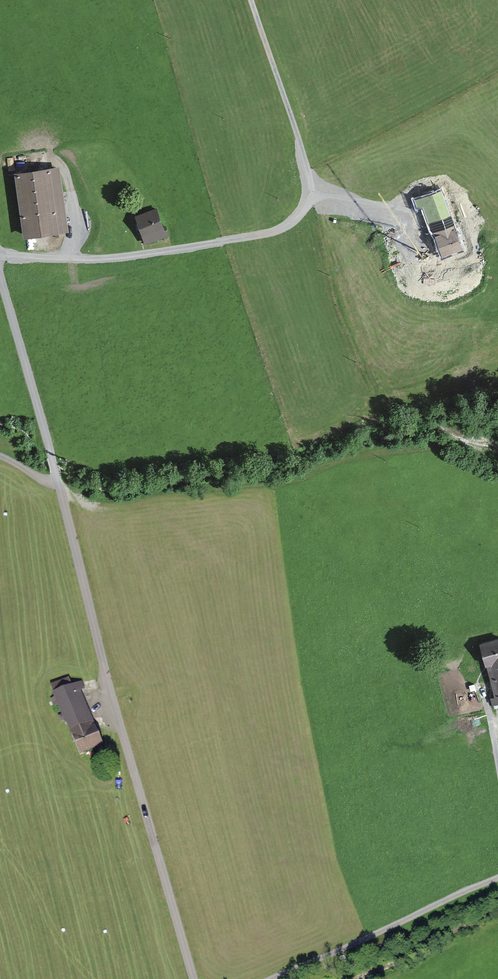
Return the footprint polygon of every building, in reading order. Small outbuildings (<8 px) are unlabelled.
[(59,170),(15,175),(24,239),(68,234),(59,170)] [(423,208),(441,259),(463,251),(442,192),(415,202),(418,209),(423,208)] [(136,217),(146,246),(166,239),(156,210),(136,217)] [(483,644),(497,704),(497,640),(483,644)] [(55,692),(81,754),(106,744),(80,682),(55,692)]
